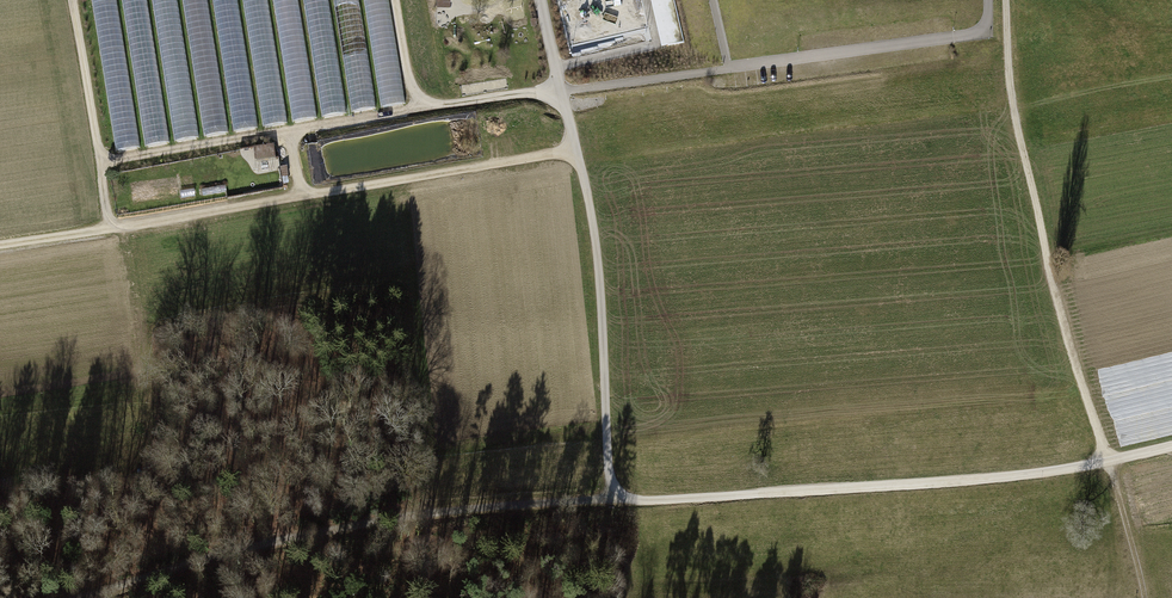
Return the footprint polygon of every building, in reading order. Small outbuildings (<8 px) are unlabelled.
[(116,152),(140,148),(116,0),(92,0),(116,152)] [(145,146),(169,143),(147,0),(122,0),(145,146)] [(175,142),(199,138),(177,0),(152,0),(175,142)] [(204,137),(228,133),(207,0),(182,0),(204,137)] [(234,132),(258,128),(237,0),(213,0),(234,132)] [(263,127),(287,123),(268,0),(243,0),(263,127)] [(293,122),(317,118),(298,0),(273,0),(293,122)] [(322,117),(346,114),(328,0),(303,0),(322,117)] [(352,113),(376,109),(358,0),(333,0),(352,113)] [(381,108),(405,104),(388,0),(364,0),(381,108)] [(437,8),(451,9),(451,0),(437,0),(437,8)] [(664,30),(680,27),(674,0),(657,0),(664,30)] [(274,144),(253,147),(254,161),(275,158),(274,144)] [(287,166),(280,167),(281,177),(288,176),(287,166)]
